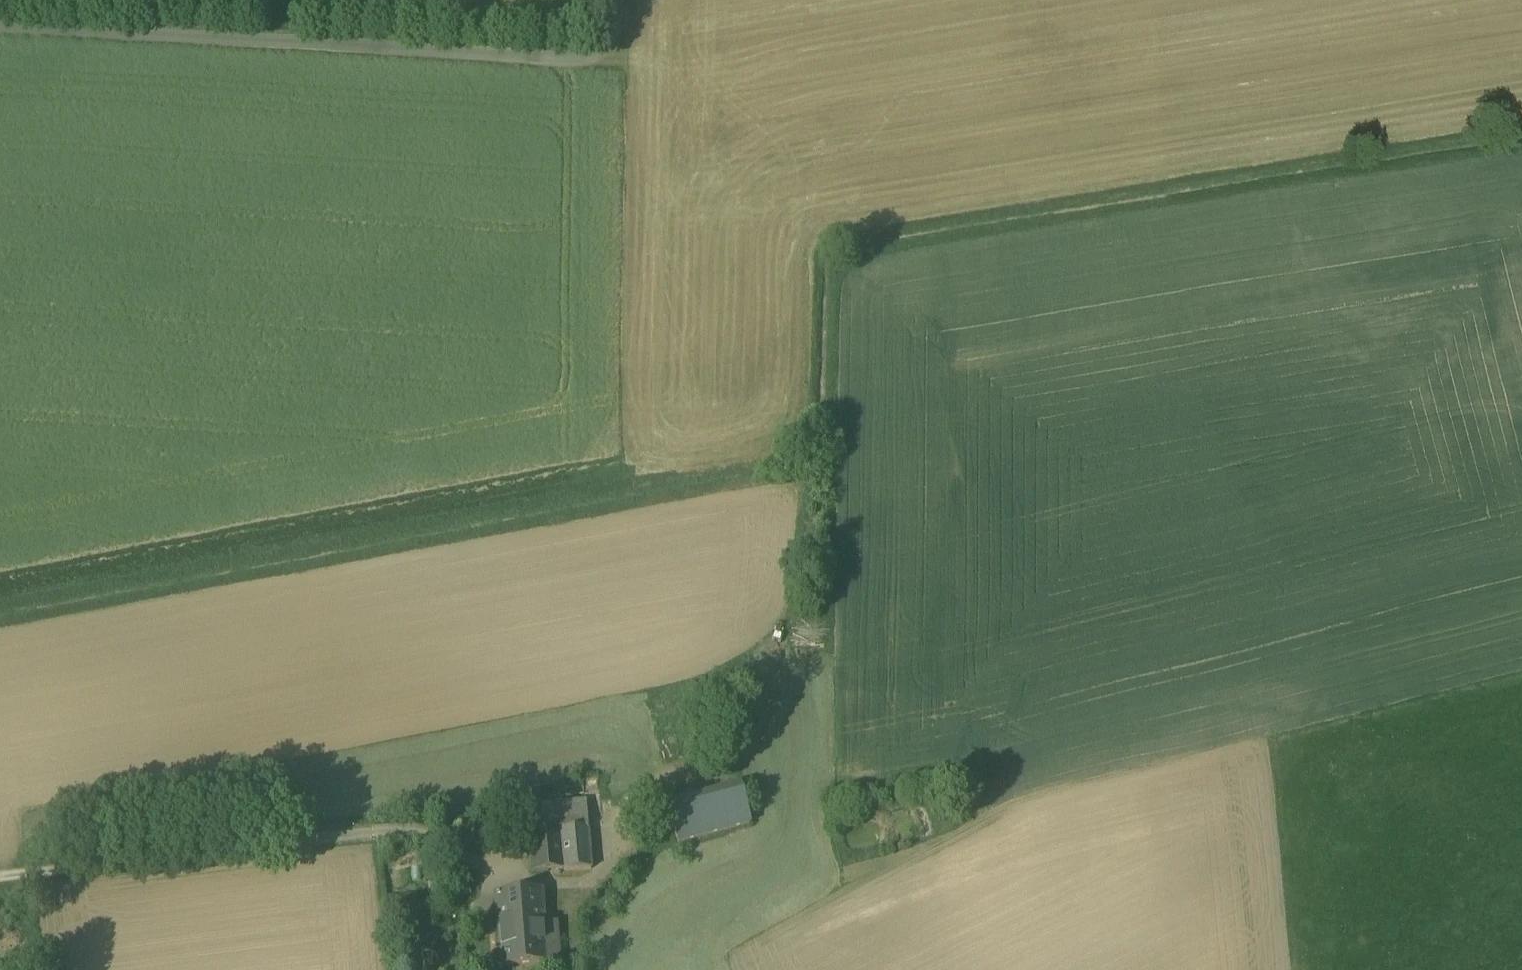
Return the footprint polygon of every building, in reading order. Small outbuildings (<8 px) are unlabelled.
[(758,829),(755,790),(678,795),(680,834),(758,829)] [(588,802),(561,803),(562,832),(589,831),(588,802)] [(561,803),(529,804),(530,833),(562,832),(561,803)] [(529,804),(506,805),(507,821),(500,821),(501,834),(530,833),(529,804)] [(589,831),(562,832),(564,871),(590,870),(589,831)] [(562,832),(530,833),(532,872),(564,871),(562,832)] [(540,894),(496,896),(497,915),(482,916),(483,936),(498,935),(499,966),(545,964),(543,928),(547,928),(547,923),(541,923),(540,894)]
